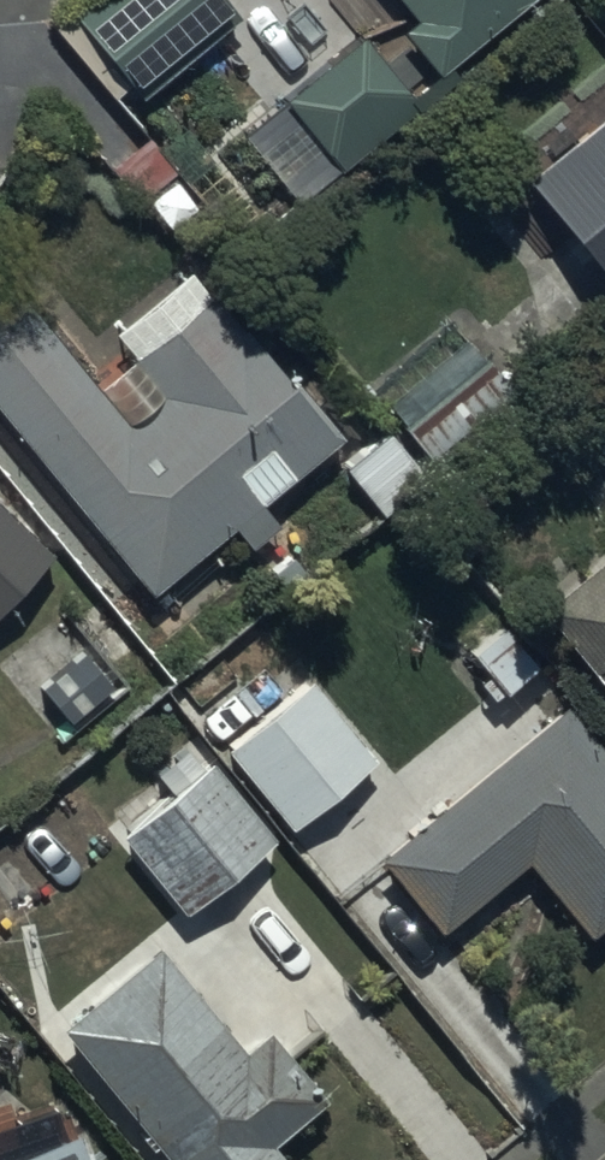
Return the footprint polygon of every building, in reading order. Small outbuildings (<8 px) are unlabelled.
[(138,88),(233,11),(224,0),(76,0),(70,4),(138,88)] [(509,0),(404,0),(412,9),(398,22),(435,64),(509,0)] [(414,96),(357,27),(277,95),(335,163),(414,96)] [(519,170),(604,274),(604,99),(519,170)] [(146,584),(228,517),(248,541),(276,517),(258,495),(335,432),(184,260),(107,325),(129,350),(91,382),(0,274),(0,406),(146,584)] [(484,353),(398,415),(426,454),(512,392),(484,353)] [(386,423),(339,459),(378,508),(425,471),(386,423)] [(535,602),(604,684),(604,543),(535,602)] [(0,650),(0,674),(55,743),(134,679),(67,596),(0,650)] [(498,617),(464,642),(484,667),(473,676),(487,694),(531,658),(498,617)] [(305,675),(224,742),(288,820),(369,753),(305,675)] [(375,850),(437,924),(521,853),(584,928),(604,911),(604,747),(560,694),(375,850)] [(119,824),(116,819),(106,827),(117,840),(122,836),(179,906),(269,831),(206,755),(198,761),(182,742),(152,767),(167,784),(119,824)] [(56,1018),(172,1159),(287,1159),(267,1135),(321,1091),(264,1021),(238,1042),(153,937),(56,1018)] [(0,1148),(0,1159),(86,1159),(74,1123),(0,1148)]
